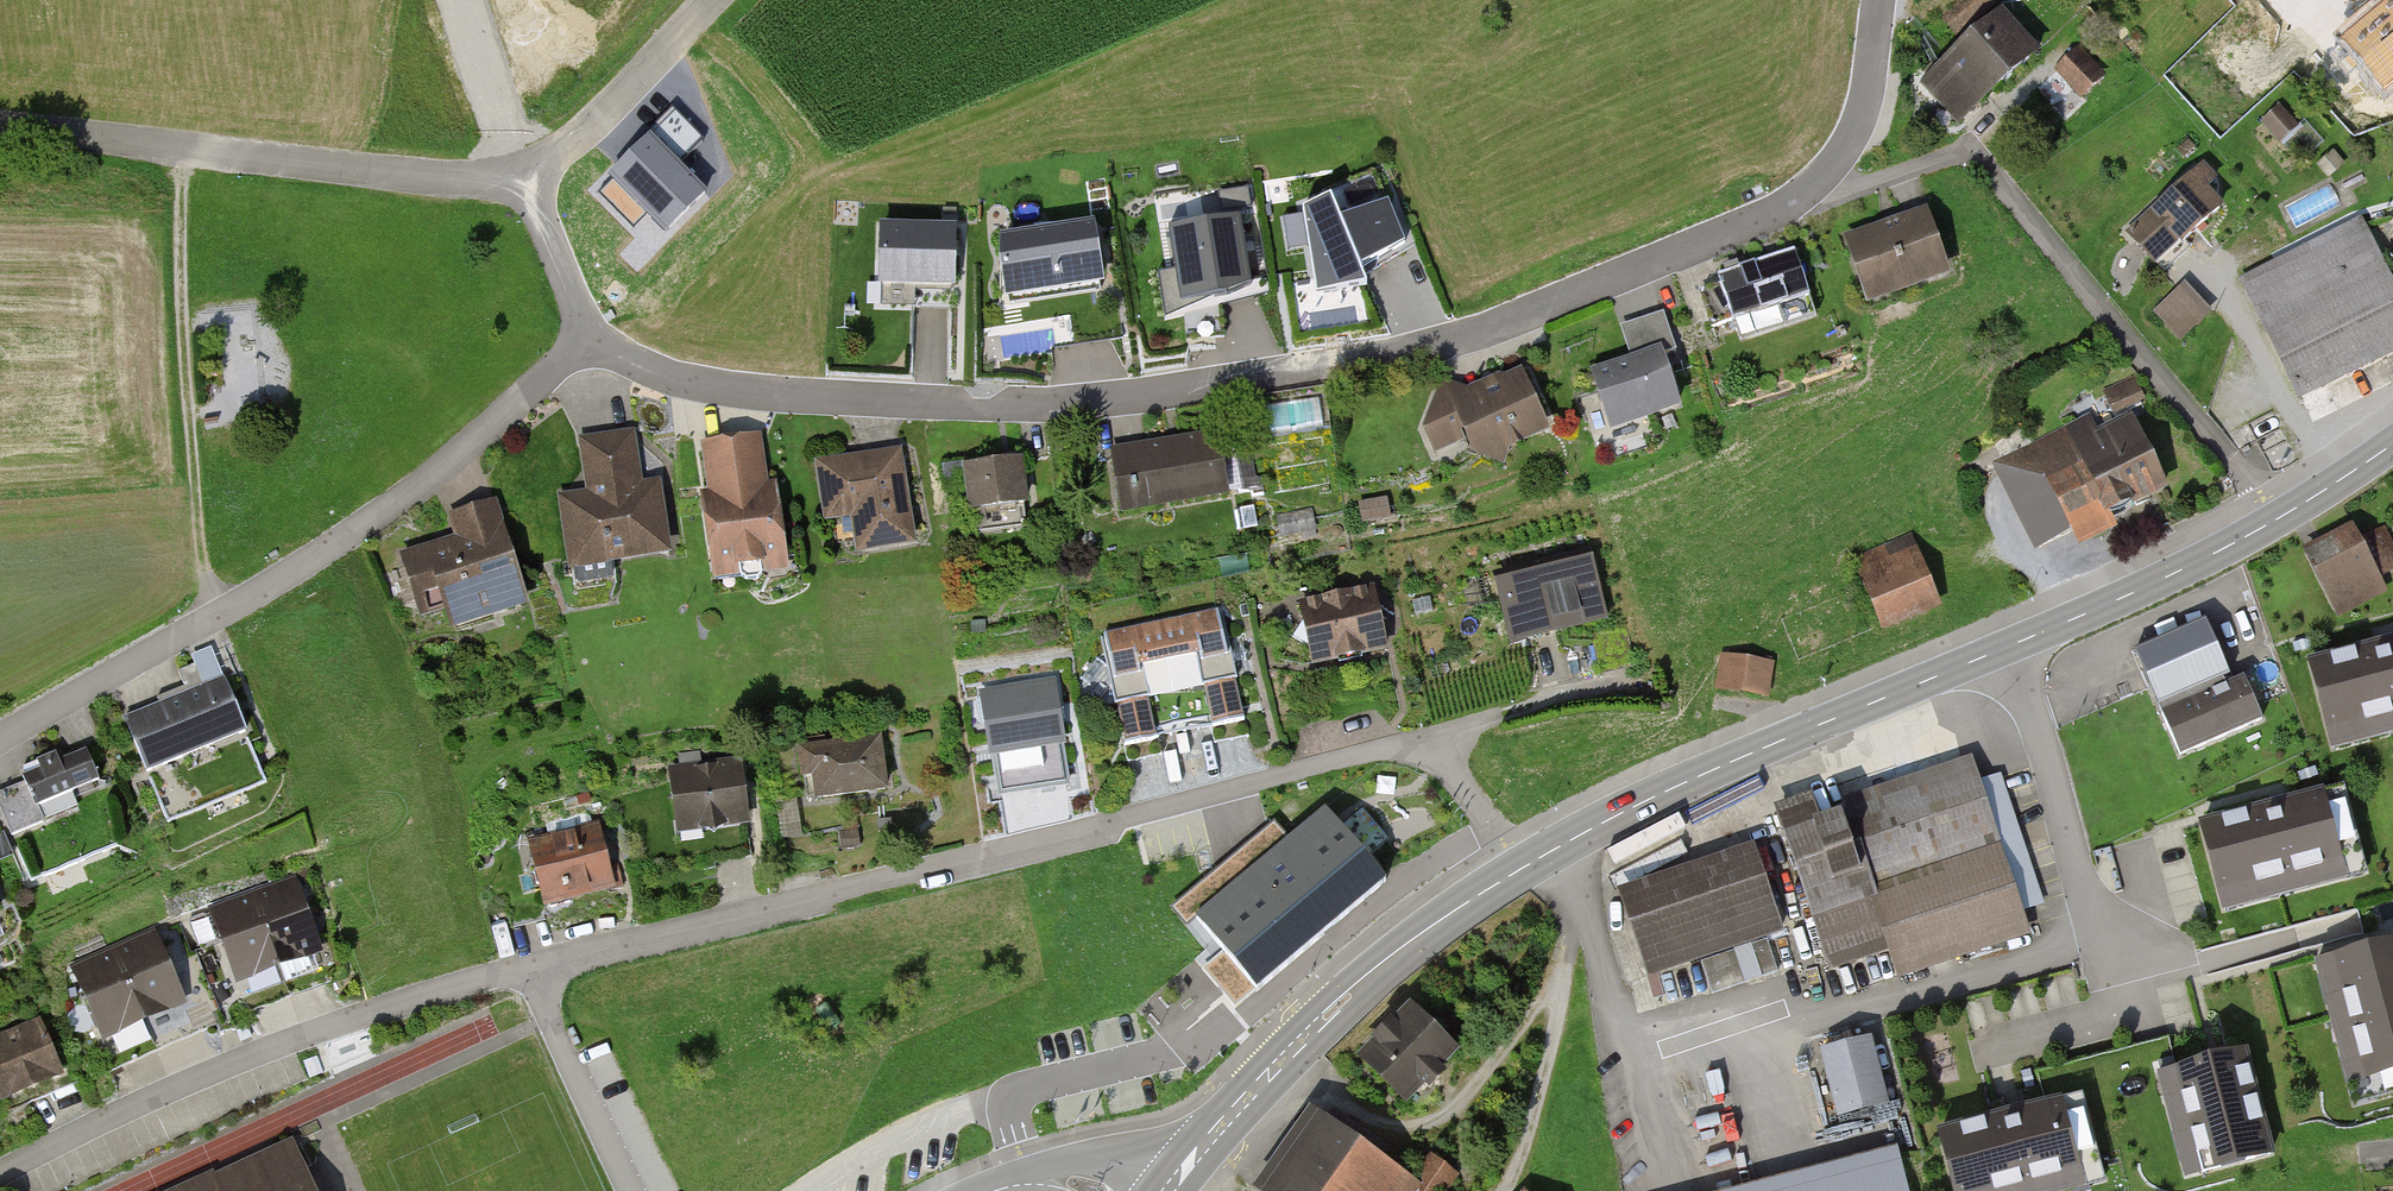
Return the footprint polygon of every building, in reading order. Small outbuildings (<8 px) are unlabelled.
[(2299,20),(2392,98),(2392,48),(2336,0),(2316,0),(2299,20)] [(2000,15),(1923,82),(1959,122),(2036,55),(2000,15)] [(2077,54),(2059,70),(2081,94),(2099,77),(2077,54)] [(2279,109),(2264,122),(2281,141),(2296,128),(2279,109)] [(2333,152),(2319,164),(2328,175),(2342,164),(2333,152)] [(2201,167),(2130,233),(2164,270),(2190,246),(2185,240),(2220,208),(2203,190),(2214,180),(2201,167)] [(1374,169),(1325,190),(1329,199),(1303,210),(1317,295),(1367,287),(1360,271),(1406,243),(1388,202),(1374,169)] [(1249,188),(1237,190),(1239,209),(1252,208),(1249,188)] [(1923,214),(1850,239),(1861,272),(1880,266),(1887,286),(1910,278),(1912,284),(1944,273),(1923,214)] [(1241,217),(1169,228),(1180,303),(1183,302),(1187,339),(1224,336),(1221,297),(1227,295),(1252,285),(1241,217)] [(1092,225),(1004,239),(1003,260),(1004,265),(1001,266),(1000,296),(1008,295),(1008,296),(1101,282),(1092,225)] [(953,230),(882,229),(881,283),(952,284),(953,230)] [(2246,287),(2296,391),(2371,354),(2375,362),(2392,353),(2392,289),(2364,230),(2246,287)] [(1794,250),(1718,274),(1723,287),(1701,294),(1712,328),(1734,321),(1737,330),(1812,306),(1794,250)] [(2178,291),(2156,312),(2180,338),(2202,318),(2178,291)] [(1641,360),(1595,375),(1611,426),(1678,404),(1662,355),(1676,351),(1663,312),(1629,323),(1641,360)] [(1510,371),(1466,390),(1440,380),(1418,435),(1428,457),(1460,443),(1471,467),(1540,437),(1510,371)] [(2129,378),(2108,389),(2118,410),(2140,400),(2129,378)] [(2129,502),(2104,451),(2089,420),(2030,448),(1998,464),(2038,546),(2071,530),(2105,514),(2129,502)] [(2120,443),(2104,451),(2129,502),(2164,485),(2132,420),(2113,429),(2120,443)] [(678,559),(664,484),(648,487),(637,432),(581,442),(590,496),(559,502),(576,591),(623,582),(621,569),(678,559)] [(1216,433),(1107,449),(1116,515),(1226,499),(1216,433)] [(799,578),(784,487),(774,489),(765,437),(707,447),(716,499),(710,500),(725,590),(799,578)] [(910,548),(897,451),(816,462),(825,524),(850,521),(854,556),(910,548)] [(1017,461),(956,468),(961,515),(1022,508),(1017,461)] [(461,544),(407,561),(427,624),(457,615),(462,634),(535,611),(502,505),(454,520),(461,544)] [(2307,553),(2335,609),(2383,585),(2380,578),(2377,573),(2392,565),(2392,548),(2392,546),(2392,544),(2385,529),(2361,541),(2360,539),(2355,529),(2323,545),(2315,548),(2307,553)] [(1859,563),(1884,623),(1934,602),(1909,543),(1859,563)] [(1511,632),(1514,644),(1526,641),(1523,628),(1600,609),(1587,557),(1500,579),(1513,631),(1511,632)] [(1293,605),(1305,670),(1381,655),(1368,590),(1293,605)] [(1104,636),(1101,637),(1115,704),(1119,703),(1126,736),(1128,742),(1124,743),(1128,762),(1136,760),(1154,756),(1162,754),(1158,736),(1157,729),(1209,718),(1210,721),(1210,725),(1214,743),(1223,741),(1241,737),(1250,735),(1246,717),(1241,718),(1239,710),(1232,679),(1237,678),(1232,653),(1223,610),(1218,612),(1104,636)] [(2206,620),(2135,651),(2151,687),(2159,706),(2160,705),(2163,713),(2162,714),(2180,755),(2262,720),(2256,706),(2244,678),(2224,687),(2220,679),(2230,675),(2206,620)] [(2310,663),(2329,732),(2384,718),(2389,734),(2392,733),(2392,641),(2386,643),(2310,663)] [(1769,665),(1725,658),(1720,686),(1764,694),(1769,665)] [(187,693),(126,718),(166,817),(204,801),(202,798),(252,778),(235,736),(246,732),(224,678),(204,686),(195,664),(178,671),(187,693)] [(1051,685),(985,695),(995,757),(999,785),(1001,795),(1016,793),(1067,784),(1061,747),(1056,717),(1051,685)] [(874,741),(793,751),(800,806),(880,796),(874,741)] [(97,756),(30,784),(46,821),(113,793),(97,756)] [(743,767),(674,776),(682,842),(752,833),(743,767)] [(2000,776),(1977,784),(1997,844),(2019,909),(2033,904),(2042,901),(2037,886),(2031,870),(2026,854),(2021,839),(2016,825),(2011,809),(2006,794),(2000,778),(2000,776)] [(1977,784),(1975,779),(1851,821),(1843,823),(1823,830),(1813,800),(1795,806),(1796,808),(1778,814),(1801,883),(1794,885),(1801,907),(1809,904),(1827,957),(1890,936),(1901,969),(2025,928),(2019,909),(1997,844),(1977,784)] [(2281,803),(2201,824),(2220,895),(2275,880),(2279,896),(2289,894),(2285,877),(2342,862),(2362,857),(2343,787),(2323,792),(2281,803)] [(1325,809),(1195,919),(1256,990),(1386,881),(1366,858),(1389,839),(1363,808),(1340,827),(1325,809)] [(605,828),(536,845),(553,915),(622,899),(605,828)] [(1755,854),(1624,898),(1650,974),(1781,929),(1755,854)] [(299,881),(255,897),(284,978),(329,962),(299,881)] [(13,926),(0,896),(0,931),(13,926)] [(255,897),(211,912),(240,994),(284,978),(255,897)] [(157,934),(115,952),(150,1034),(193,1015),(157,934)] [(2333,958),(2348,1013),(2331,1018),(2334,1028),(2351,1024),(2365,1080),(2371,1100),(2392,1094),(2392,942),(2333,958)] [(115,952),(72,971),(108,1052),(150,1034),(115,952)] [(1436,1069),(1453,1052),(1410,1010),(1393,1028),(1392,1027),(1380,1039),(1381,1040),(1364,1058),(1407,1099),(1424,1082),(1428,1085),(1440,1073),(1436,1069)] [(0,1046),(0,1086),(12,1114),(75,1086),(48,1025),(0,1046)] [(1868,1043),(1826,1054),(1842,1112),(1883,1101),(1868,1043)] [(2178,1070),(2158,1075),(2165,1102),(2183,1097),(2202,1172),(2272,1154),(2245,1052),(2215,1060),(2178,1070)] [(317,1056),(304,1061),(310,1077),(323,1073),(317,1056)] [(1940,1133),(1956,1190),(1998,1190),(2014,1187),(2015,1190),(2026,1190),(2024,1185),(2083,1169),(2100,1164),(2082,1096),(2064,1100),(2046,1105),(2017,1113),(2007,1116),(1940,1133)] [(1327,1121),(1277,1190),(1413,1190),(1415,1187),(1417,1185),(1415,1183),(1327,1121)] [(291,1146),(214,1181),(212,1177),(181,1190),(312,1190),(291,1146)] [(1765,1190),(1906,1190),(1897,1156),(1765,1190)] [(1415,1183),(1417,1185),(1415,1187),(1420,1190),(1444,1190),(1454,1176),(1431,1160),(1415,1183)]
